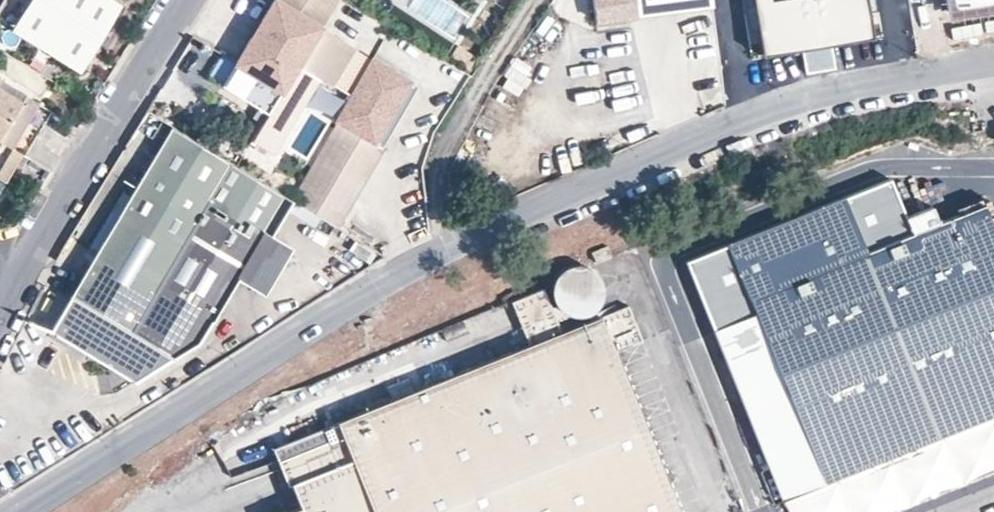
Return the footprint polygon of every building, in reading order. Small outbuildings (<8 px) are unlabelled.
[(12,21),(77,60),(114,0),(25,0),(12,21)] [(237,62),(224,83),(266,109),(289,72),(332,0),(274,0),(262,19),(237,62)] [(635,14),(634,0),(591,0),(594,19),(635,14)] [(710,0),(634,0),(635,14),(711,5),(710,0)] [(794,18),(882,8),(881,0),(792,0),(794,18)] [(515,56),(496,80),(512,93),(531,69),(515,56)] [(335,117),(371,139),(387,113),(377,107),(382,99),(386,101),(384,105),(389,109),(408,79),(373,57),(335,117)] [(283,120),(307,83),(289,72),(266,109),(279,118),(283,120)] [(50,111),(0,79),(0,139),(25,155),(50,111)] [(380,144),(417,84),(408,79),(389,109),(384,105),(386,101),(382,99),(377,107),(387,113),(371,139),(380,144)] [(371,139),(335,117),(288,195),(332,222),(380,144),(371,139)] [(171,122),(69,290),(169,350),(195,333),(206,314),(217,320),(226,306),(216,300),(232,271),(258,286),(285,243),(265,231),(288,195),(171,122)] [(30,176),(39,163),(25,155),(17,168),(30,176)] [(985,192),(936,211),(930,196),(902,207),(890,176),(844,194),(726,241),(688,257),(787,501),(830,484),(993,419),(993,210),(992,211),(985,192)] [(592,302),(598,295),(602,287),(603,277),(600,268),(594,261),(589,257),(583,255),(574,253),(565,255),(558,260),(552,267),(549,275),(549,284),(551,293),(557,300),(565,305),(574,307),(584,306),(592,302)] [(169,350),(69,290),(49,321),(128,369),(169,350)] [(567,338),(549,292),(515,306),(533,352),(567,338)] [(306,511),(707,511),(704,503),(694,479),(671,487),(619,355),(648,345),(634,311),(567,338),(533,352),(342,427),(347,441),(356,464),(303,486),(312,510),(306,511)] [(787,501),(792,511),(890,511),(993,471),(993,419),(830,484),(787,501)] [(356,464),(347,441),(293,462),(303,486),(356,464)]
